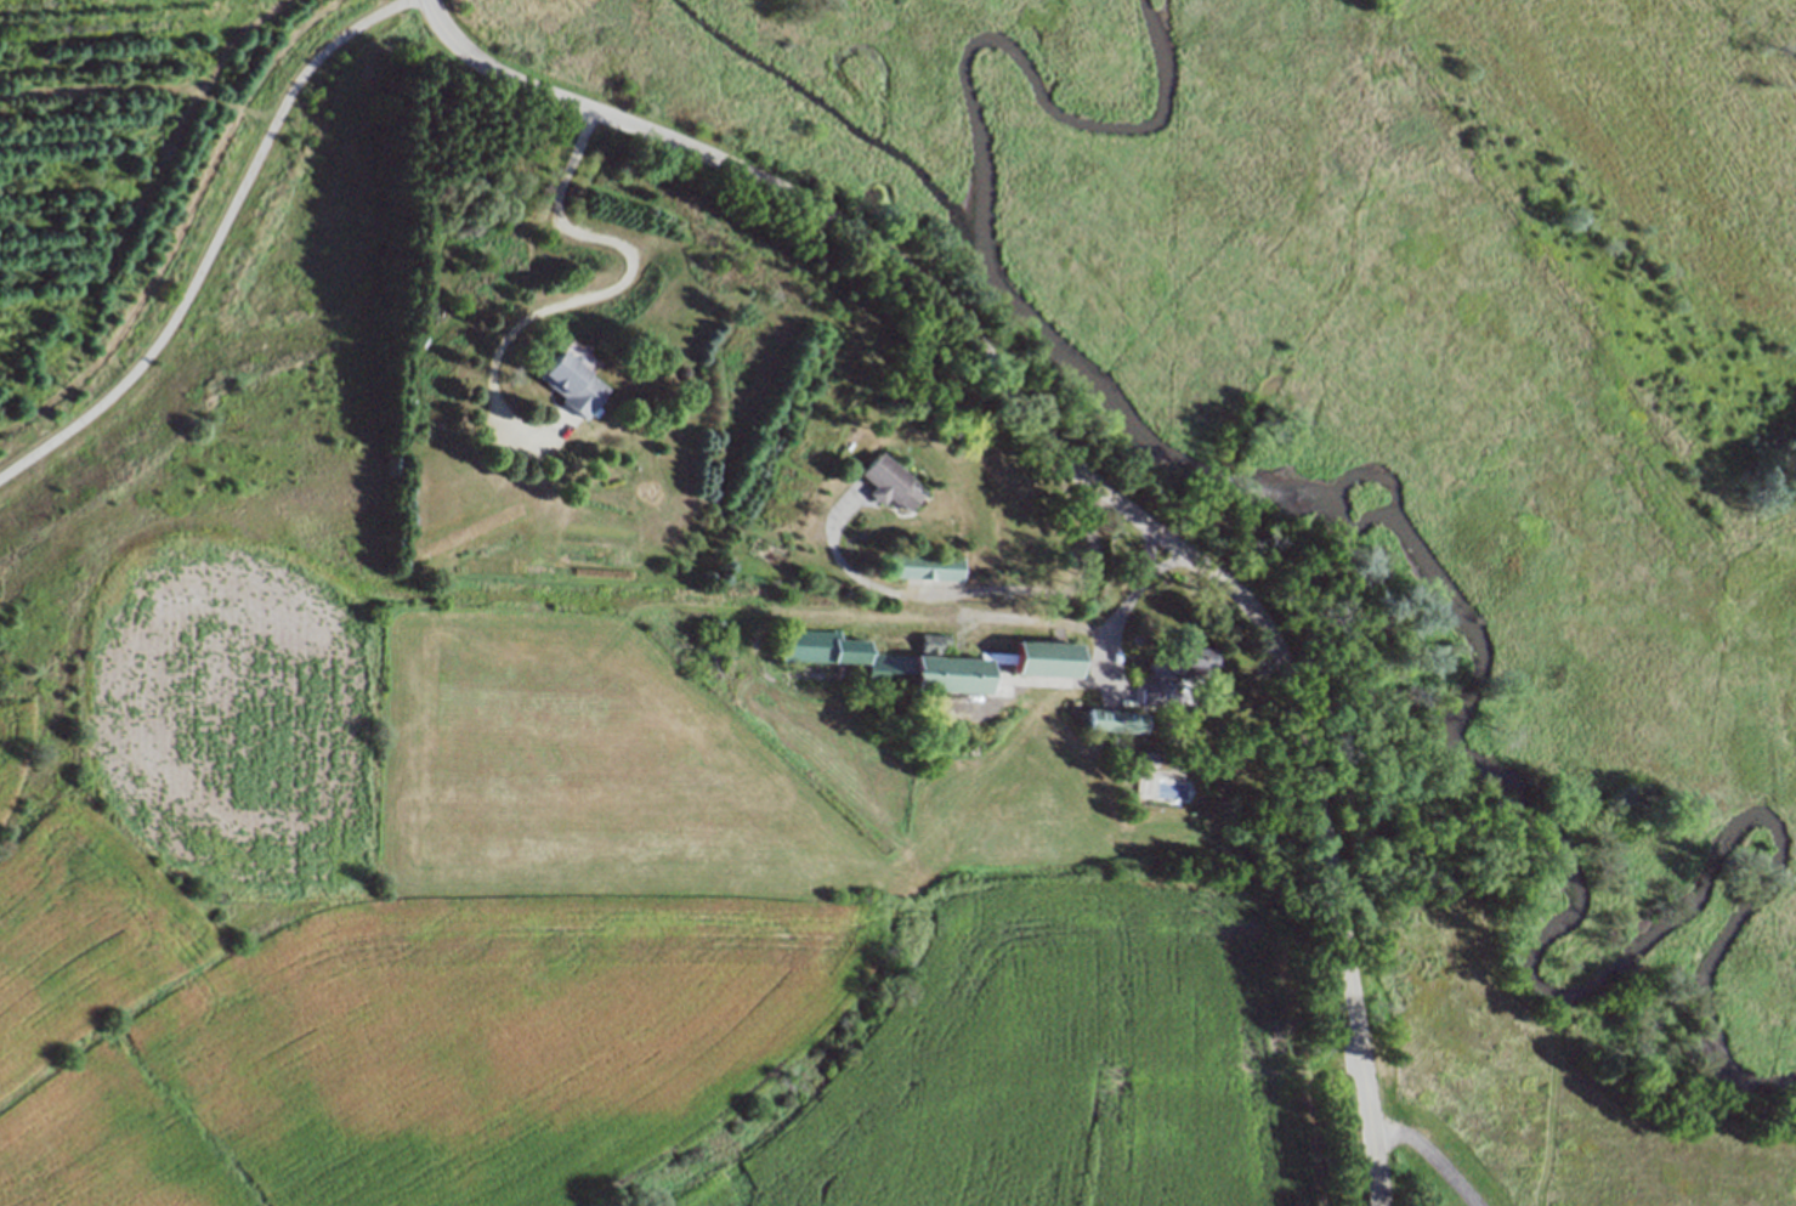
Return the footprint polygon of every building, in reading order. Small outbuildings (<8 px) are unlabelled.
[(601,406),(594,414),(587,409),(582,415),(559,397),(562,392),(537,372),(542,367),(538,364),(559,341),(571,352),(579,359),(589,368),(588,370),(606,385),(594,400),(601,406)] [(877,453),(908,477),(902,485),(907,488),(894,504),(885,498),(879,504),(866,493),(872,486),(859,475),(877,453)] [(893,553),(959,555),(958,579),(891,576),(893,553)] [(780,627),(839,629),(839,638),(865,639),(865,652),(918,655),(919,634),(946,635),(945,642),(939,642),(939,656),(984,658),(982,693),(928,691),(928,708),(908,707),(908,690),(891,690),(890,696),(885,696),(885,687),(861,686),(862,664),(778,661),(780,627)] [(1012,641),(1072,644),(1071,676),(1010,674),(1012,641)] [(1156,704),(1135,703),(1138,681),(1145,681),(1148,652),(1177,655),(1178,647),(1209,650),(1208,672),(1199,672),(1197,680),(1158,678),(1156,704)] [(1175,692),(1175,703),(1162,702),(1162,692),(1175,692)] [(1083,708),(1140,712),(1138,734),(1082,730),(1083,708)] [(1134,793),(1133,804),(1126,804),(1126,792),(1134,793)]
